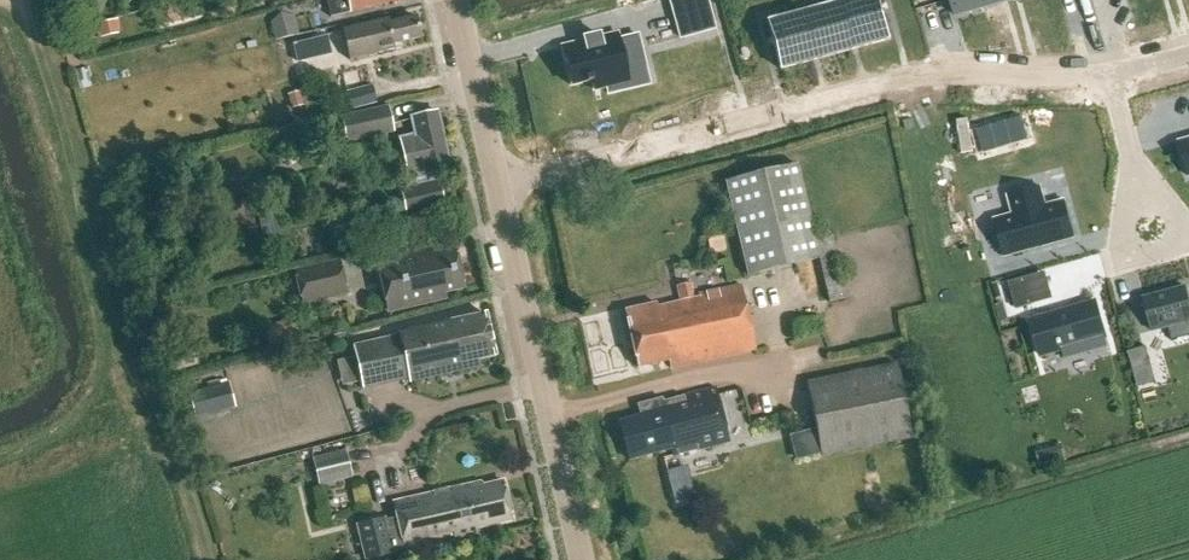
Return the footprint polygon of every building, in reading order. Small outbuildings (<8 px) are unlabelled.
[(332,17),(402,0),(327,0),(332,17)] [(681,38),(715,28),(707,0),(670,0),(681,38)] [(823,7),(836,56),(865,49),(852,0),(848,0),(823,7)] [(865,49),(893,41),(882,0),(852,0),(865,49)] [(985,9),(982,0),(952,0),(957,17),(985,9)] [(1012,1),(1012,0),(982,0),(985,9),(1012,1)] [(823,7),(795,14),(808,64),(836,56),(823,7)] [(795,14),(766,22),(780,72),(808,64),(795,14)] [(342,31),(350,61),(395,50),(394,45),(420,39),(416,18),(389,24),(388,20),(342,31)] [(115,20),(98,24),(101,38),(118,34),(117,28),(115,20)] [(295,20),(271,26),(275,41),(299,35),(295,20)] [(585,43),(562,48),(571,85),(586,82),(586,83),(592,82),(594,90),(607,86),(609,94),(632,89),(626,65),(627,65),(644,61),(638,35),(619,40),(618,35),(600,39),(599,35),(584,39),(585,43)] [(352,110),(378,104),(373,85),(347,92),(352,110)] [(348,143),(394,131),(388,105),(342,116),(348,143)] [(412,118),(416,136),(400,140),(408,176),(424,173),(424,175),(450,170),(437,113),(412,118)] [(1188,178),(1188,177),(1188,140),(1179,143),(1188,178)] [(830,303),(848,298),(833,237),(816,241),(798,165),(725,182),(748,277),(820,259),(830,303)] [(439,180),(401,189),(407,217),(446,209),(439,180)] [(1013,215),(995,220),(1005,257),(1075,238),(1065,201),(1046,206),(1041,187),(1008,196),(1013,215)] [(463,288),(454,249),(434,254),(434,251),(378,264),(389,311),(445,299),(443,293),(463,288)] [(346,293),(340,267),(339,263),(296,273),(303,303),(346,293)] [(1022,280),(1009,283),(1017,309),(1030,305),(1022,280)] [(692,283),(677,286),(681,302),(657,308),(656,304),(625,311),(624,311),(638,368),(639,368),(638,368),(669,361),(671,369),(756,350),(741,285),(694,295),(692,283)] [(1143,299),(1152,331),(1188,321),(1188,297),(1187,288),(1143,299)] [(1097,302),(1030,321),(1040,356),(1063,350),(1065,358),(1091,351),(1089,342),(1106,337),(1097,302)] [(478,361),(495,357),(485,315),(398,335),(399,337),(339,351),(342,365),(356,362),(363,390),(409,380),(410,383),(479,367),(478,361)] [(1146,347),(1128,352),(1132,365),(1150,360),(1146,347)] [(822,459),(913,441),(898,364),(807,383),(822,459)] [(236,407),(229,383),(201,391),(208,415),(236,407)] [(729,442),(724,420),(716,390),(663,403),(662,400),(638,406),(641,417),(619,422),(629,460),(671,449),(674,457),(729,442)] [(1058,463),(1067,461),(1063,445),(1054,448),(1058,463)] [(347,450),(313,457),(319,486),(353,478),(347,450)] [(385,520),(385,518),(356,524),(364,559),(369,559),(393,555),(393,554),(478,534),(477,529),(512,521),(503,483),(468,491),(467,486),(393,503),(397,518),(385,520)]
